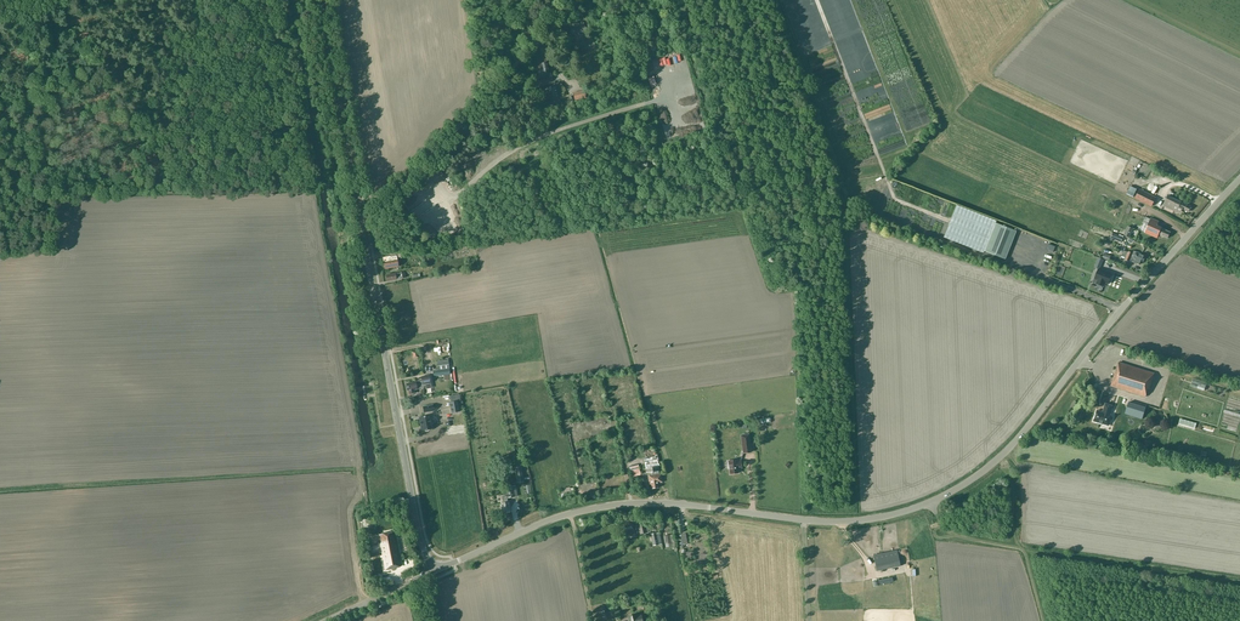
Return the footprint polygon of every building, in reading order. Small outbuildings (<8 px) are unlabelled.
[(575,33),(579,37),(583,34),(574,23),(571,25),(574,28),(570,31),(573,35),(575,33)] [(549,72),(547,62),(541,64),(542,68),(536,69),(538,75),(537,75),(539,81),(539,80),(540,83),(552,80),(551,78),(552,78),(550,72),(549,72)] [(561,97),(558,86),(542,89),(544,101),(561,97)] [(587,96),(585,89),(573,92),(575,99),(587,96)] [(1136,188),(1130,185),(1126,193),(1133,196),(1136,188)] [(1135,198),(1151,206),(1156,197),(1139,189),(1135,198)] [(1181,212),(1182,209),(1188,212),(1191,206),(1181,201),(1181,202),(1168,196),(1163,205),(1176,212),(1177,210),(1181,212)] [(984,251),(1004,259),(1015,230),(995,223),(996,221),(956,205),(943,237),(983,253),(984,251)] [(1163,236),(1163,235),(1168,238),(1170,232),(1165,230),(1166,229),(1161,228),(1157,227),(1159,222),(1151,218),(1145,233),(1153,236),(1155,232),(1159,233),(1158,234),(1163,236)] [(1124,235),(1129,238),(1133,228),(1128,226),(1124,235)] [(1111,238),(1121,242),(1123,237),(1113,233),(1111,238)] [(1131,255),(1132,253),(1128,251),(1128,252),(1124,250),(1121,257),(1125,259),(1129,261),(1129,260),(1136,263),(1139,264),(1141,261),(1143,262),(1146,255),(1136,251),(1134,256),(1131,255)] [(397,256),(390,257),(390,256),(383,257),(384,263),(385,269),(399,266),(397,256)] [(1101,270),(1098,279),(1101,281),(1099,285),(1106,287),(1108,283),(1111,285),(1115,275),(1101,270)] [(404,272),(396,273),(386,275),(387,281),(400,279),(399,278),(405,277),(404,272)] [(437,359),(438,363),(437,363),(438,369),(433,370),(434,377),(444,375),(445,378),(450,377),(448,362),(443,362),(443,359),(437,359)] [(1145,396),(1148,389),(1149,389),(1154,374),(1118,362),(1111,385),(1145,396)] [(414,389),(418,389),(418,388),(424,387),(424,386),(431,384),(431,382),(429,375),(422,376),(422,380),(416,382),(416,381),(407,383),(408,391),(409,390),(409,394),(415,393),(414,389)] [(1190,386),(1204,391),(1207,383),(1193,379),(1190,386)] [(457,401),(456,395),(449,396),(451,402),(450,402),(452,413),(462,411),(461,407),(459,407),(457,401)] [(1146,407),(1129,402),(1126,409),(1135,412),(1134,416),(1142,419),(1146,407)] [(1108,425),(1111,415),(1110,414),(1112,406),(1105,403),(1103,412),(1097,410),(1094,421),(1108,425)] [(426,416),(419,417),(422,431),(432,429),(430,416),(433,415),(432,411),(434,411),(433,405),(423,406),(424,412),(425,412),(426,416)] [(1179,424),(1195,428),(1196,423),(1180,419),(1179,424)] [(466,436),(464,427),(448,430),(450,439),(466,436)] [(740,435),(743,454),(751,452),(749,434),(740,435)] [(646,460),(647,463),(644,463),(645,464),(646,473),(659,471),(659,466),(658,461),(657,461),(657,458),(646,460)] [(726,461),(727,469),(729,469),(730,474),(739,473),(738,469),(742,468),(741,460),(737,461),(737,460),(726,461)] [(630,466),(632,477),(640,475),(638,464),(630,466)] [(661,474),(648,476),(649,484),(651,484),(652,488),(658,488),(657,483),(662,482),(661,474)] [(515,486),(506,488),(508,497),(517,496),(515,486)] [(507,495),(502,496),(503,501),(503,502),(501,503),(502,512),(511,511),(509,501),(508,502),(507,495)] [(646,531),(648,531),(648,527),(645,527),(644,524),(638,525),(638,526),(634,527),(632,522),(623,524),(624,530),(625,536),(635,534),(635,531),(639,530),(640,534),(646,533),(646,531)] [(395,531),(379,534),(385,570),(397,568),(397,567),(401,566),(395,531)] [(653,545),(659,544),(657,532),(650,534),(653,545)] [(897,550),(873,555),(876,570),(900,566),(897,550)] [(612,611),(608,612),(607,606),(600,608),(603,619),(613,617),(612,611)]
